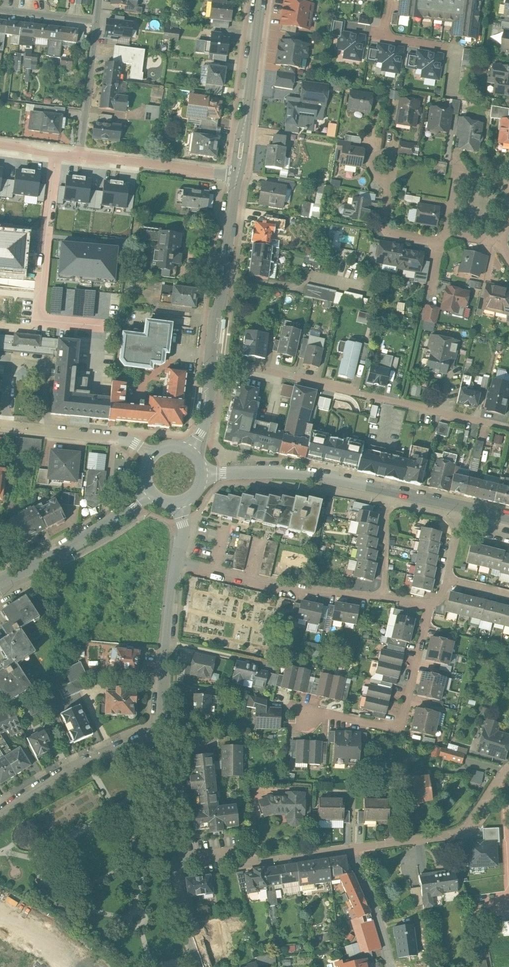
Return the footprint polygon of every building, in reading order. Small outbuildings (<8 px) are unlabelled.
[(222,3),(222,0),(213,0),(213,2),(212,2),(210,19),(231,21),(233,4),(222,3)] [(286,0),(285,0),(281,25),(296,27),(309,29),(313,5),(300,3),(286,0)] [(399,12),(398,12),(398,13),(398,14),(398,15),(422,18),(422,17),(454,21),(452,36),(476,39),(481,0),(400,0),(399,12)] [(135,7),(125,6),(124,12),(142,14),(142,8),(135,7)] [(371,17),(359,15),(358,23),(370,25),(371,17)] [(132,23),(124,22),(124,18),(115,17),(115,21),(107,20),(105,38),(107,39),(117,40),(118,40),(118,36),(130,38),(132,23)] [(344,21),(332,19),(329,37),(339,39),(340,33),(342,33),(344,21)] [(21,23),(7,21),(5,34),(20,36),(21,23)] [(35,25),(21,23),(20,36),(34,38),(35,25)] [(50,27),(35,25),(34,38),(48,39),(50,27)] [(296,27),(281,25),(281,31),(286,32),(295,33),(296,27)] [(64,28),(50,27),(48,39),(62,41),(64,28)] [(78,30),(64,28),(62,41),(77,43),(78,32),(78,30)] [(295,33),(286,32),(285,41),(299,43),(301,34),(295,33)] [(229,39),(220,38),(220,34),(212,33),(211,42),(206,42),(204,53),(215,55),(227,56),(229,39)] [(342,33),(340,33),(339,39),(338,48),(346,50),(344,58),(360,60),(364,36),(355,35),(355,36),(351,36),(351,34),(342,33)] [(117,46),(124,47),(129,48),(130,38),(118,36),(118,40),(117,40),(116,46),(117,46)] [(285,41),(280,40),(276,65),(280,65),(295,68),(305,69),(309,45),(299,43),(285,41)] [(206,42),(197,41),(196,52),(204,53),(206,42)] [(393,49),(389,48),(389,47),(379,45),(378,49),(376,61),(377,61),(384,62),(383,70),(399,72),(402,49),(393,47),(393,49)] [(116,52),(144,56),(145,50),(124,47),(117,46),(116,52)] [(378,49),(368,47),(366,61),(376,63),(377,61),(376,61),(378,49)] [(433,55),(429,54),(429,53),(418,51),(418,55),(416,67),(424,68),(422,76),(438,79),(442,55),(433,54),(433,55)] [(14,52),(12,70),(20,71),(22,53),(14,52)] [(144,56),(116,52),(115,62),(132,64),(130,76),(141,77),(144,56)] [(418,55),(408,54),(405,67),(416,69),(416,67),(418,55)] [(473,62),(462,60),(457,100),(468,102),(473,62)] [(121,66),(106,64),(104,79),(119,81),(121,66)] [(219,65),(214,64),(213,67),(209,67),(207,84),(223,87),(226,69),(219,68),(219,65)] [(502,73),(503,66),(493,64),(491,76),(489,76),(488,82),(496,84),(494,94),(508,97),(508,74),(502,73)] [(295,68),(280,65),(279,71),(294,74),(295,68)] [(279,71),(277,71),(275,87),(292,90),(295,74),(294,74),(279,71)] [(119,81),(104,79),(104,80),(102,95),(117,97),(119,81)] [(286,124),(285,131),(298,133),(299,127),(305,128),(304,130),(306,131),(307,128),(306,128),(308,116),(314,117),(314,119),(322,120),(324,110),(325,110),(328,86),(303,83),(301,100),(292,98),(291,103),(289,103),(286,124)] [(223,87),(207,84),(205,93),(221,95),(223,87)] [(401,92),(390,90),(389,98),(399,100),(401,92)] [(373,95),(350,91),(347,109),(370,113),(373,95)] [(117,97),(102,95),(100,108),(124,111),(126,98),(117,97)] [(221,103),(206,101),(206,99),(190,97),(187,117),(201,119),(202,119),(202,117),(218,119),(219,119),(220,115),(221,115),(222,107),(221,107),(221,103)] [(419,102),(400,99),(397,121),(415,124),(419,102)] [(460,101),(452,100),(450,110),(451,111),(450,113),(458,115),(460,101)] [(161,107),(144,103),(143,119),(159,121),(161,107)] [(54,108),(35,105),(34,113),(43,114),(44,113),(54,115),(54,108)] [(492,106),(491,118),(503,120),(503,119),(508,120),(508,118),(508,109),(492,106)] [(450,110),(432,107),(428,130),(430,130),(432,133),(435,134),(438,132),(438,131),(447,133),(449,123),(450,116),(450,113),(451,111),(450,110)] [(31,112),(29,130),(41,132),(43,114),(34,113),(31,112)] [(54,115),(44,113),(43,114),(41,132),(60,134),(60,128),(64,129),(65,119),(61,119),(62,116),(54,115)] [(112,116),(100,114),(100,121),(111,122),(112,116)] [(218,119),(202,117),(202,119),(201,119),(200,125),(217,127),(218,119)] [(468,119),(458,118),(455,136),(462,137),(462,136),(464,136),(465,134),(465,133),(468,119)] [(481,125),(468,123),(469,120),(468,119),(465,133),(465,134),(464,136),(462,136),(462,137),(463,137),(463,139),(461,140),(460,149),(473,151),(475,142),(479,143),(482,141),(482,137),(480,134),(481,125)] [(503,119),(503,120),(500,143),(508,144),(508,120),(503,119)] [(121,126),(94,123),(93,138),(119,141),(121,126)] [(217,127),(200,125),(199,130),(195,129),(194,134),(201,135),(200,136),(216,138),(217,127)] [(216,138),(200,136),(201,135),(194,134),(191,154),(216,158),(219,138),(216,138)] [(285,137),(273,136),(272,147),(284,148),(285,137)] [(350,142),(338,140),(336,149),(343,150),(344,147),(349,148),(350,142)] [(414,144),(400,142),(398,154),(412,156),(414,144)] [(272,147),(268,146),(268,147),(269,147),(268,151),(267,151),(267,152),(266,166),(265,166),(265,167),(281,169),(282,169),(283,158),(284,148),(272,147)] [(349,148),(344,147),(343,150),(341,161),(343,164),(346,164),(345,167),(347,170),(353,171),(355,169),(355,166),(358,166),(361,164),(363,152),(361,149),(349,148)] [(434,167),(433,173),(445,175),(446,169),(434,167)] [(288,169),(282,169),(281,169),(280,176),(287,177),(288,169)] [(40,173),(15,170),(12,195),(37,197),(40,173)] [(91,179),(66,176),(63,201),(88,204),(91,179)] [(294,182),(279,179),(278,186),(285,188),(293,189),(294,182)] [(129,184),(104,181),(101,205),(126,208),(129,184)] [(278,186),(263,183),(260,203),(269,205),(270,202),(283,204),(285,188),(278,186)] [(334,187),(319,184),(317,192),(317,193),(332,196),(334,187)] [(209,192),(184,189),(181,207),(192,209),(192,212),(200,213),(200,210),(207,210),(209,192)] [(371,200),(353,197),(351,206),(344,205),(343,215),(352,217),(351,220),(368,223),(371,200)] [(311,204),(303,202),(301,216),(309,217),(311,204)] [(321,205),(315,204),(313,218),(319,219),(321,205)] [(439,208),(418,204),(415,222),(436,226),(439,208)] [(275,225),(255,222),(254,230),(253,230),(251,242),(256,242),(256,245),(270,247),(271,240),(273,241),(274,233),(279,234),(280,226),(275,226),(275,225)] [(161,229),(142,227),(140,240),(159,242),(160,233),(161,233),(161,229)] [(168,233),(163,232),(163,233),(161,233),(160,233),(159,242),(157,262),(152,261),(151,269),(162,270),(171,271),(172,265),(177,265),(181,266),(183,255),(178,254),(181,235),(167,234),(168,233)] [(22,276),(26,236),(0,233),(0,274),(22,276)] [(392,245),(380,242),(380,245),(377,247),(376,255),(378,258),(377,262),(398,266),(398,268),(420,271),(423,254),(402,250),(402,246),(398,246),(397,244),(393,244),(392,245)] [(118,248),(61,243),(57,279),(114,284),(118,248)] [(256,245),(252,245),(252,251),(251,252),(250,252),(250,253),(251,253),(253,256),(252,261),(268,263),(269,258),(271,255),(273,256),(273,255),(271,254),(272,247),(270,247),(256,245)] [(341,259),(355,259),(355,249),(341,248),(341,259)] [(480,255),(465,251),(461,265),(464,266),(463,273),(478,276),(479,272),(480,268),(477,268),(480,255)] [(489,257),(480,255),(477,268),(480,268),(479,272),(485,273),(489,257)] [(268,263),(252,261),(252,266),(249,269),(248,268),(248,269),(249,270),(248,276),(268,279),(269,273),(269,272),(270,272),(271,271),(269,271),(268,268),(268,263)] [(177,265),(172,265),(171,271),(162,270),(161,277),(175,278),(177,265)] [(156,281),(148,280),(147,289),(155,290),(155,285),(156,281)] [(197,290),(162,285),(161,291),(160,297),(160,303),(159,303),(195,308),(197,290)] [(312,286),(307,285),(304,296),(310,297),(312,286)] [(501,288),(489,285),(486,299),(483,308),(484,308),(496,311),(501,288)] [(336,291),(312,286),(310,297),(333,303),(336,291)] [(468,293),(447,288),(442,309),(454,312),(456,305),(465,307),(468,293)] [(501,288),(496,311),(508,314),(508,312),(508,289),(501,288)] [(486,299),(480,297),(477,309),(483,311),(484,308),(483,308),(486,299)] [(438,309),(426,306),(423,320),(435,323),(438,309)] [(435,323),(424,321),(422,329),(433,332),(435,323)] [(171,325),(147,322),(145,337),(124,334),(120,361),(125,367),(151,370),(152,364),(160,366),(163,364),(164,353),(168,353),(171,325)] [(299,331),(284,327),(281,341),(278,352),(278,353),(283,354),(282,361),(283,363),(290,364),(292,363),(293,357),(294,357),(299,331)] [(320,332),(311,330),(309,336),(318,338),(320,332)] [(268,334),(245,331),(242,355),(265,359),(268,334)] [(41,336),(15,333),(14,338),(14,344),(40,347),(41,339),(41,336)] [(318,338),(309,336),(309,339),(307,346),(304,359),(303,364),(318,368),(325,340),(318,338)] [(41,339),(40,347),(14,344),(14,338),(0,337),(0,350),(57,355),(59,340),(41,339)] [(303,338),(299,358),(304,359),(307,346),(309,339),(303,338)] [(439,338),(435,338),(431,340),(430,346),(432,350),(434,350),(433,357),(430,356),(429,360),(424,359),(422,368),(427,369),(446,373),(449,361),(451,361),(452,357),(451,357),(452,354),(454,354),(457,344),(441,341),(439,338)] [(79,342),(59,340),(57,355),(52,414),(74,416),(74,417),(87,419),(87,418),(109,420),(111,399),(89,397),(74,396),(76,378),(79,342)] [(281,341),(275,340),(272,351),(278,352),(281,341)] [(356,344),(347,341),(347,343),(340,341),(338,343),(338,345),(337,348),(337,350),(337,352),(338,352),(344,353),(344,355),(345,355),(344,360),(343,360),(339,376),(347,378),(348,377),(352,378),(360,346),(355,344),(356,344)] [(370,345),(364,343),(359,360),(366,362),(370,345)] [(384,369),(371,366),(367,383),(385,387),(390,367),(392,357),(386,356),(383,365),(384,369)] [(399,359),(392,357),(390,367),(396,369),(399,359)] [(169,374),(166,399),(149,397),(149,407),(124,405),(126,384),(112,383),(111,399),(109,420),(109,421),(115,421),(115,420),(148,424),(148,426),(169,428),(170,426),(182,427),(183,417),(185,417),(186,416),(187,409),(186,408),(184,408),(185,401),(184,401),(187,371),(166,369),(165,373),(169,374)] [(468,376),(463,375),(457,403),(476,407),(480,391),(472,390),(473,385),(472,382),(470,381),(471,376),(468,376)] [(483,377),(480,388),(486,389),(489,378),(483,377)] [(87,379),(76,378),(74,396),(89,397),(89,393),(86,393),(87,379)] [(494,379),(487,410),(495,412),(504,414),(508,392),(508,382),(494,379)] [(419,394),(421,385),(414,384),(412,393),(419,394)] [(224,441),(279,454),(284,432),(276,430),(277,426),(269,424),(268,429),(251,424),(258,390),(237,385),(224,441)] [(284,432),(279,454),(304,459),(311,430),(317,408),(312,407),(316,392),(295,387),(284,432)] [(316,407),(329,410),(332,399),(319,395),(316,407)] [(340,467),(357,471),(362,450),(364,442),(369,416),(337,409),(331,435),(311,430),(304,459),(322,463),(323,459),(341,463),(340,467)] [(450,425),(439,422),(436,434),(447,437),(450,425)] [(502,444),(504,436),(495,433),(493,442),(502,444)] [(42,440),(16,437),(15,449),(40,452),(42,440)] [(483,442),(476,440),(472,458),(479,460),(483,442)] [(403,453),(369,445),(368,451),(362,450),(357,471),(403,482),(403,481),(408,460),(402,459),(403,453)] [(429,450),(411,446),(408,458),(412,459),(411,461),(408,460),(403,481),(420,485),(426,462),(426,461),(429,450)] [(72,453),(68,453),(68,452),(67,452),(64,452),(63,452),(58,452),(58,451),(57,451),(57,452),(52,451),(51,451),(51,452),(50,459),(50,460),(49,469),(49,470),(48,478),(48,479),(49,479),(75,481),(75,482),(76,482),(76,481),(77,473),(77,472),(78,463),(78,462),(79,455),(79,454),(78,454),(73,453),(72,453)] [(441,461),(436,459),(430,487),(429,486),(429,487),(430,487),(447,491),(448,491),(454,464),(448,462),(450,454),(443,452),(441,461)] [(104,469),(104,453),(87,453),(86,469),(104,469)] [(457,455),(450,454),(448,462),(454,464),(455,464),(457,455)] [(468,478),(458,476),(460,467),(455,466),(449,492),(464,495),(468,478)] [(49,470),(39,469),(36,483),(48,485),(49,479),(48,479),(48,478),(49,470)] [(105,473),(89,471),(86,498),(88,498),(88,506),(88,507),(89,507),(90,508),(91,508),(92,508),(96,506),(97,505),(97,504),(99,499),(101,500),(105,473)] [(83,474),(77,473),(76,481),(76,482),(75,488),(82,488),(83,474)] [(501,477),(499,485),(508,488),(508,479),(501,477)] [(484,482),(468,478),(464,495),(480,499),(484,482)] [(499,485),(484,482),(480,499),(496,503),(499,485)] [(499,485),(496,503),(508,506),(508,488),(499,485)] [(307,501),(294,498),(294,500),(281,497),(281,500),(268,497),(267,499),(255,496),(254,499),(242,496),(241,498),(228,495),(228,498),(215,495),(210,513),(250,522),(250,520),(262,523),(262,524),(263,524),(263,523),(275,526),(274,527),(275,527),(276,524),(278,524),(278,525),(288,527),(287,530),(288,530),(288,529),(300,532),(300,533),(301,533),(301,530),(304,530),(304,531),(313,533),(313,535),(314,535),(321,501),(308,498),(307,501)] [(54,499),(49,502),(49,503),(47,504),(48,506),(47,506),(45,503),(43,504),(45,507),(36,512),(46,529),(56,524),(57,526),(64,522),(63,521),(64,520),(65,519),(56,501),(55,502),(54,499)] [(372,506),(355,502),(353,509),(357,510),(359,511),(359,510),(371,513),(372,506)] [(34,508),(9,521),(15,533),(6,538),(11,547),(20,543),(45,529),(36,512),(34,508)] [(371,513),(359,510),(359,511),(357,510),(356,513),(359,514),(357,522),(359,523),(375,527),(378,515),(371,513)] [(375,527),(359,523),(356,535),(358,535),(359,535),(375,539),(377,527),(375,527)] [(439,526),(428,523),(426,529),(438,531),(439,526)] [(426,529),(422,528),(419,540),(420,540),(438,544),(440,532),(438,531),(426,529)] [(251,536),(240,534),(239,539),(250,542),(251,536)] [(375,539),(359,535),(358,535),(356,547),(358,548),(358,547),(374,551),(377,539),(375,539)] [(250,542),(239,539),(237,545),(249,548),(250,542)] [(278,542),(267,540),(266,546),(277,548),(278,542)] [(438,544),(420,540),(417,552),(418,552),(436,556),(439,544),(438,544)] [(482,547),(471,544),(466,563),(478,565),(482,547)] [(249,548),(237,545),(236,551),(247,554),(249,548)] [(277,548),(266,546),(264,551),(276,554),(277,548)] [(374,551),(358,547),(358,548),(355,559),(358,560),(374,563),(377,552),(374,551)] [(494,550),(482,547),(478,565),(490,568),(494,550)] [(506,553),(494,550),(490,568),(501,571),(505,554),(506,554),(506,553)] [(247,554),(236,551),(235,557),(246,559),(247,554)] [(276,554),(264,551),(263,557),(274,560),(276,554)] [(436,556),(418,552),(416,564),(417,564),(434,568),(437,556),(436,556)] [(505,554),(501,571),(501,573),(508,575),(508,555),(506,554),(505,554)] [(246,559),(235,557),(233,563),(245,565),(246,559)] [(274,560),(263,557),(262,563),(273,566),(274,560)] [(374,563),(358,560),(354,577),(372,582),(376,564),(374,563)] [(245,565),(233,563),(232,568),(243,571),(245,565)] [(273,566),(262,563),(261,569),(272,571),(273,566)] [(434,568),(417,564),(414,576),(415,576),(432,580),(435,568),(434,568)] [(501,571),(490,568),(488,574),(500,576),(501,573),(501,571)] [(272,571),(261,569),(259,574),(270,577),(272,571)] [(432,580),(415,576),(412,588),(425,591),(430,592),(433,580),(432,580)] [(499,579),(491,577),(489,584),(498,586),(499,579)] [(425,591),(412,588),(411,593),(423,596),(425,591)] [(462,596),(450,593),(445,611),(457,614),(462,596)] [(473,598),(462,596),(457,614),(469,617),(473,598)] [(0,666),(2,670),(0,672),(0,690),(8,702),(31,687),(16,664),(35,652),(20,629),(38,617),(25,597),(2,612),(9,623),(2,628),(8,637),(0,642),(0,649),(8,661),(0,666)] [(485,601),(473,598),(469,617),(480,620),(481,620),(485,602),(485,601)] [(312,604),(301,601),(300,604),(297,619),(309,621),(312,604)] [(485,602),(481,620),(480,620),(492,623),(497,605),(485,602)] [(294,603),(290,620),(296,622),(297,619),(300,604),(294,603)] [(347,605),(335,603),(334,606),(332,617),(332,621),(344,623),(347,605)] [(322,606),(312,604),(309,621),(308,624),(318,626),(320,618),(322,606)] [(334,606),(329,605),(326,616),(332,617),(334,606)] [(359,607),(347,605),(344,623),(355,625),(356,622),(358,610),(359,607)] [(508,607),(497,605),(492,623),(504,626),(508,607)] [(393,615),(394,609),(392,608),(388,626),(394,627),(397,616),(393,615)] [(393,615),(397,616),(412,619),(413,613),(394,609),(393,615)] [(412,619),(397,616),(394,627),(412,631),(415,620),(412,619)] [(326,619),(320,618),(318,626),(317,629),(324,631),(326,619)] [(412,631),(394,627),(388,626),(385,637),(387,637),(392,638),(392,639),(407,642),(409,643),(412,631)] [(450,633),(439,630),(438,636),(449,639),(450,633)] [(407,642),(392,639),(392,638),(387,637),(386,644),(405,648),(407,642)] [(453,642),(431,637),(428,649),(450,654),(453,642)] [(405,649),(393,646),(391,652),(403,655),(405,649)] [(127,651),(117,650),(113,650),(111,660),(116,660),(114,670),(125,671),(125,675),(131,676),(131,672),(136,673),(138,660),(139,660),(140,659),(140,658),(140,657),(140,656),(139,655),(138,654),(139,652),(132,651),(133,648),(132,648),(132,647),(128,647),(127,651)] [(450,654),(428,649),(426,661),(440,664),(447,666),(450,654)] [(391,652),(381,650),(378,661),(401,667),(403,655),(391,652)] [(214,658),(195,654),(192,667),(190,674),(191,674),(210,678),(214,658)] [(258,666),(236,661),(235,668),(234,668),(233,670),(234,670),(233,677),(234,677),(233,683),(242,685),(243,679),(253,681),(253,685),(265,688),(266,683),(268,672),(257,670),(258,666)] [(401,667),(378,661),(376,673),(383,675),(398,678),(401,667)] [(186,666),(178,664),(177,682),(182,683),(186,666)] [(447,666),(440,664),(439,670),(450,672),(452,667),(447,666)] [(81,665),(70,670),(75,681),(86,676),(81,665)] [(298,668),(286,665),(284,676),(281,688),(293,690),(298,668)] [(186,666),(182,683),(189,684),(191,674),(190,674),(192,667),(186,666)] [(310,671),(298,668),(293,690),(305,693),(307,681),(310,671)] [(450,672),(439,670),(438,676),(445,677),(449,678),(450,672)] [(275,674),(268,672),(266,683),(273,685),(275,674)] [(438,676),(423,672),(420,684),(442,689),(445,677),(438,676)] [(333,676),(322,673),(319,684),(317,695),(317,696),(328,698),(333,676)] [(284,676),(278,674),(278,675),(275,686),(281,688),(284,676)] [(398,678),(383,675),(382,681),(392,684),(396,685),(398,678)] [(86,676),(75,681),(80,692),(91,687),(86,676)] [(345,679),(333,676),(328,698),(340,701),(344,683),(345,679)] [(75,681),(64,686),(69,697),(80,692),(75,681)] [(313,682),(307,681),(305,693),(311,694),(313,682)] [(382,681),(381,681),(379,687),(391,690),(392,684),(382,681)] [(313,682),(311,694),(317,696),(317,695),(319,684),(313,682)] [(350,684),(344,683),(340,701),(346,702),(350,684)] [(442,689),(420,684),(418,696),(432,699),(439,701),(442,689)] [(63,685),(58,688),(63,699),(69,697),(64,686),(63,685)] [(379,687),(369,685),(366,697),(388,702),(391,690),(379,687)] [(125,688),(116,688),(106,688),(105,716),(108,716),(113,716),(115,716),(128,716),(128,717),(129,718),(130,719),(132,719),(133,719),(134,718),(135,717),(136,716),(136,715),(136,714),(136,703),(138,701),(138,697),(136,695),(136,694),(125,693),(125,688)] [(211,696),(194,694),(193,706),(192,706),(191,714),(209,715),(211,696)] [(267,700),(256,697),(249,696),(247,707),(257,709),(257,708),(266,709),(267,700)] [(42,697),(31,702),(35,711),(36,713),(47,708),(42,697)] [(388,702),(366,697),(363,708),(374,711),(385,713),(386,713),(388,702)] [(439,701),(432,699),(431,705),(442,708),(444,702),(439,701)] [(31,702),(26,705),(30,713),(35,711),(31,702)] [(79,705),(61,714),(74,743),(93,735),(79,705)] [(442,708),(431,705),(430,711),(438,713),(441,714),(442,708)] [(266,709),(257,708),(257,709),(256,719),(262,720),(262,727),(279,728),(280,709),(266,709)] [(430,711),(417,708),(414,720),(436,725),(438,713),(430,711)] [(0,714),(0,734),(7,731),(8,732),(10,731),(12,735),(23,731),(11,709),(0,714)] [(385,713),(374,711),(372,716),(384,719),(385,713)] [(436,725),(414,720),(411,732),(433,737),(436,725)] [(499,724),(487,720),(484,729),(497,732),(499,724)] [(484,729),(477,751),(506,760),(508,748),(508,736),(497,732),(484,729)] [(43,730),(26,739),(36,757),(37,756),(38,757),(40,756),(41,756),(42,755),(43,754),(43,753),(45,753),(46,753),(47,753),(47,752),(48,751),(49,751),(50,750),(46,744),(49,742),(43,730)] [(351,732),(345,732),(335,731),(334,743),(333,763),(334,763),(358,765),(359,765),(360,744),(361,733),(360,733),(351,732)] [(0,734),(0,752),(4,758),(5,757),(12,753),(0,734)] [(229,737),(218,735),(218,747),(222,747),(222,746),(229,746),(229,737)] [(435,739),(424,737),(423,742),(434,745),(435,739)] [(309,741),(297,740),(296,763),(308,764),(309,741)] [(321,742),(309,741),(308,764),(320,765),(321,754),(321,742)] [(229,746),(222,746),(222,747),(222,761),(222,769),(222,776),(238,776),(238,768),(241,768),(241,747),(229,746)] [(441,748),(433,746),(432,756),(440,757),(441,748)] [(12,753),(5,757),(15,775),(30,765),(28,761),(19,748),(12,753)] [(451,751),(441,748),(440,757),(449,759),(450,759),(449,758),(451,751)] [(464,754),(451,751),(449,758),(450,759),(462,762),(464,754)] [(212,754),(190,757),(191,757),(191,761),(191,765),(192,769),(192,773),(193,777),(189,777),(191,791),(194,790),(195,794),(194,794),(195,794),(195,798),(196,802),(195,802),(196,802),(196,806),(196,810),(191,810),(190,810),(193,832),(193,831),(197,831),(201,831),(205,830),(209,830),(209,833),(223,832),(222,828),(226,828),(230,827),(234,827),(238,826),(238,827),(236,805),(235,805),(218,807),(213,770),(222,769),(222,761),(213,762),(212,755),(212,754)] [(0,784),(15,775),(5,757),(4,758),(0,760),(0,783),(0,784)] [(485,771),(486,763),(473,761),(471,768),(485,771)] [(471,769),(470,782),(482,783),(483,771),(471,769)] [(417,779),(405,780),(406,786),(402,787),(403,796),(408,796),(409,804),(411,804),(412,808),(419,807),(418,803),(421,802),(420,801),(431,799),(428,777),(417,779)] [(303,794),(287,793),(287,798),(269,797),(269,799),(260,802),(264,815),(274,812),(274,813),(288,814),(288,820),(288,821),(289,823),(290,824),(292,825),(293,825),(294,825),(296,825),(297,825),(298,824),(300,822),(300,821),(300,820),(301,814),(303,814),(303,794)] [(331,799),(319,798),(319,811),(319,820),(331,820),(331,799)] [(344,799),(332,799),(331,820),(343,820),(344,811),(344,799)] [(377,800),(365,799),(364,812),(364,821),(376,821),(377,800)] [(389,800),(377,800),(376,821),(389,821),(389,812),(389,800)] [(497,840),(497,842),(500,842),(499,828),(484,829),(484,841),(497,840)] [(480,841),(467,842),(468,868),(499,866),(497,842),(497,840),(484,841),(480,841)] [(345,856),(328,859),(330,877),(339,875),(352,872),(349,865),(346,865),(345,856)] [(328,859),(296,864),(298,882),(299,884),(313,882),(313,884),(323,883),(323,880),(330,879),(330,877),(328,859)] [(296,864),(264,869),(266,886),(274,885),(298,882),(296,864)] [(264,868),(253,870),(254,874),(245,875),(247,893),(258,892),(258,888),(265,887),(266,887),(266,886),(264,869),(264,868)] [(243,872),(236,873),(241,893),(246,892),(243,876),(244,876),(243,872)] [(370,913),(352,872),(339,875),(347,892),(348,892),(360,917),(363,916),(370,913)] [(455,873),(441,875),(441,872),(419,876),(420,887),(423,905),(424,909),(433,907),(432,897),(441,895),(441,892),(457,890),(455,873)] [(209,876),(186,879),(189,896),(190,896),(190,900),(197,899),(197,895),(212,893),(209,876)] [(266,886),(266,887),(265,887),(268,906),(272,905),(277,905),(274,885),(266,886)] [(420,887),(410,888),(413,907),(423,905),(420,887)] [(370,913),(363,916),(364,918),(357,921),(361,945),(378,939),(370,913)] [(213,924),(203,926),(211,962),(221,960),(213,924)] [(405,926),(394,928),(395,937),(396,937),(399,957),(416,955),(415,945),(412,926),(405,926)] [(378,939),(361,945),(363,952),(380,947),(378,939)] [(346,947),(348,956),(362,952),(359,943),(346,947)]
